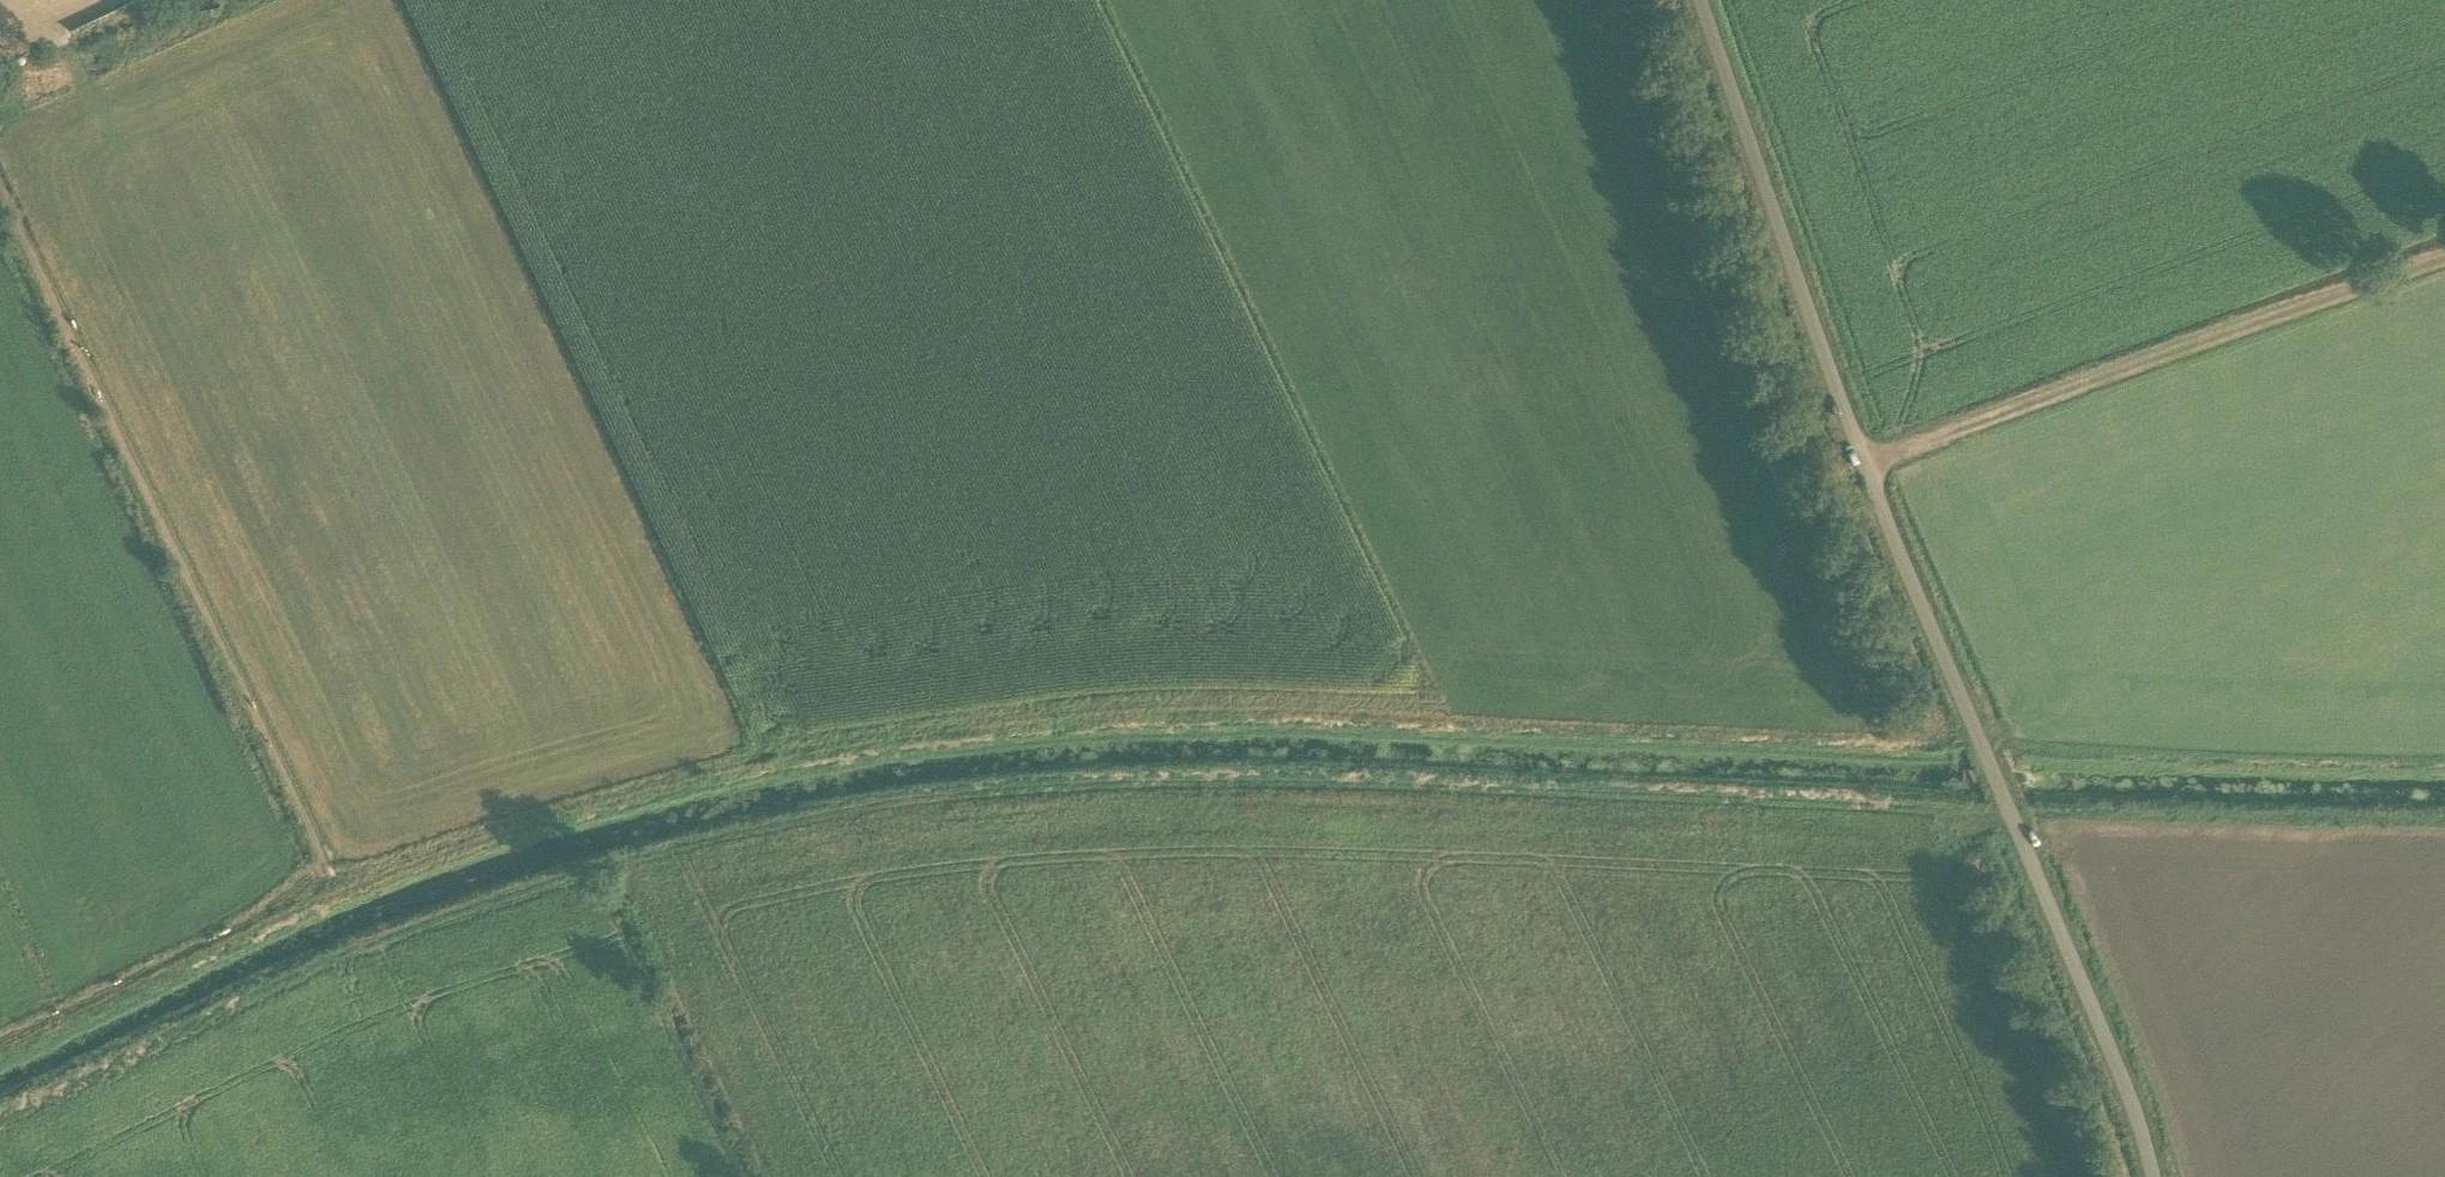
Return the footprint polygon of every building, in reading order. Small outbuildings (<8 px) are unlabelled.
[(75,24),(134,0),(65,0),(75,24)]
